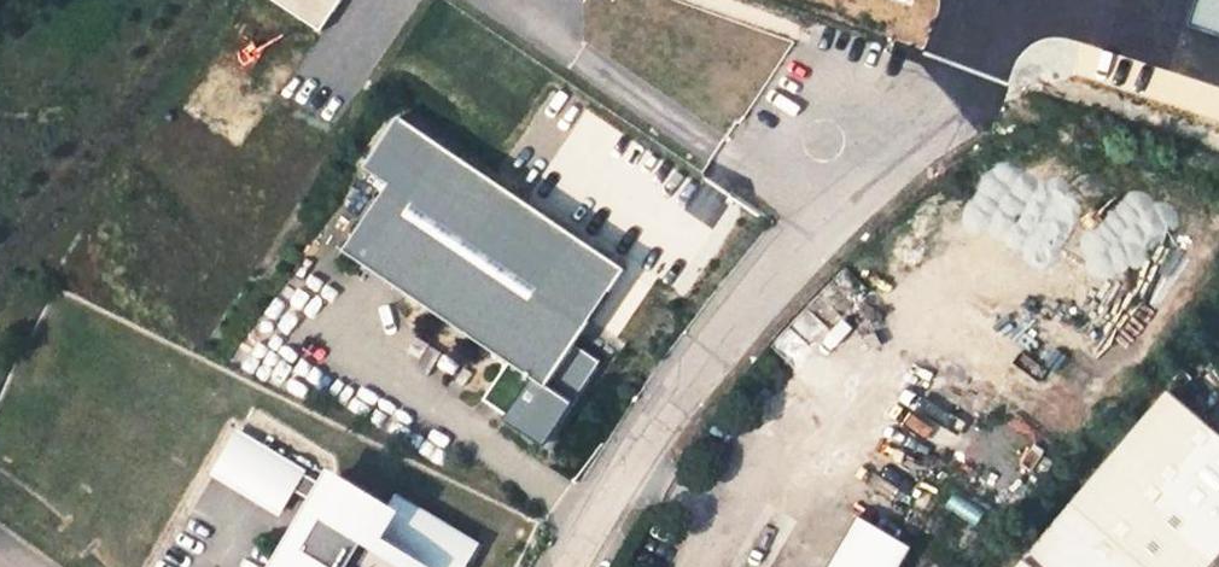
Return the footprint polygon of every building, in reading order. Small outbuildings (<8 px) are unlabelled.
[(1192,24),(1218,32),(1218,0),(1200,0),(1192,24)] [(362,170),(317,237),(482,348),(456,386),(520,429),(576,348),(549,330),(600,256),(372,101),(337,153),(362,170)] [(1207,523),(1218,509),(1218,438),(1140,373),(1043,490),(980,566),(1171,566),(1183,552),(1201,566),(1211,566),(1218,557),(1218,533),(1207,523)] [(284,489),(294,472),(204,420),(181,458),(246,495),(258,474),(284,489)] [(364,482),(357,494),(300,461),(294,472),(284,489),(393,552),(418,566),(419,566),(443,528),(364,482)] [(393,552),(284,489),(238,566),(384,566),(393,552)] [(870,545),(815,516),(788,566),(858,566),(870,545)]
